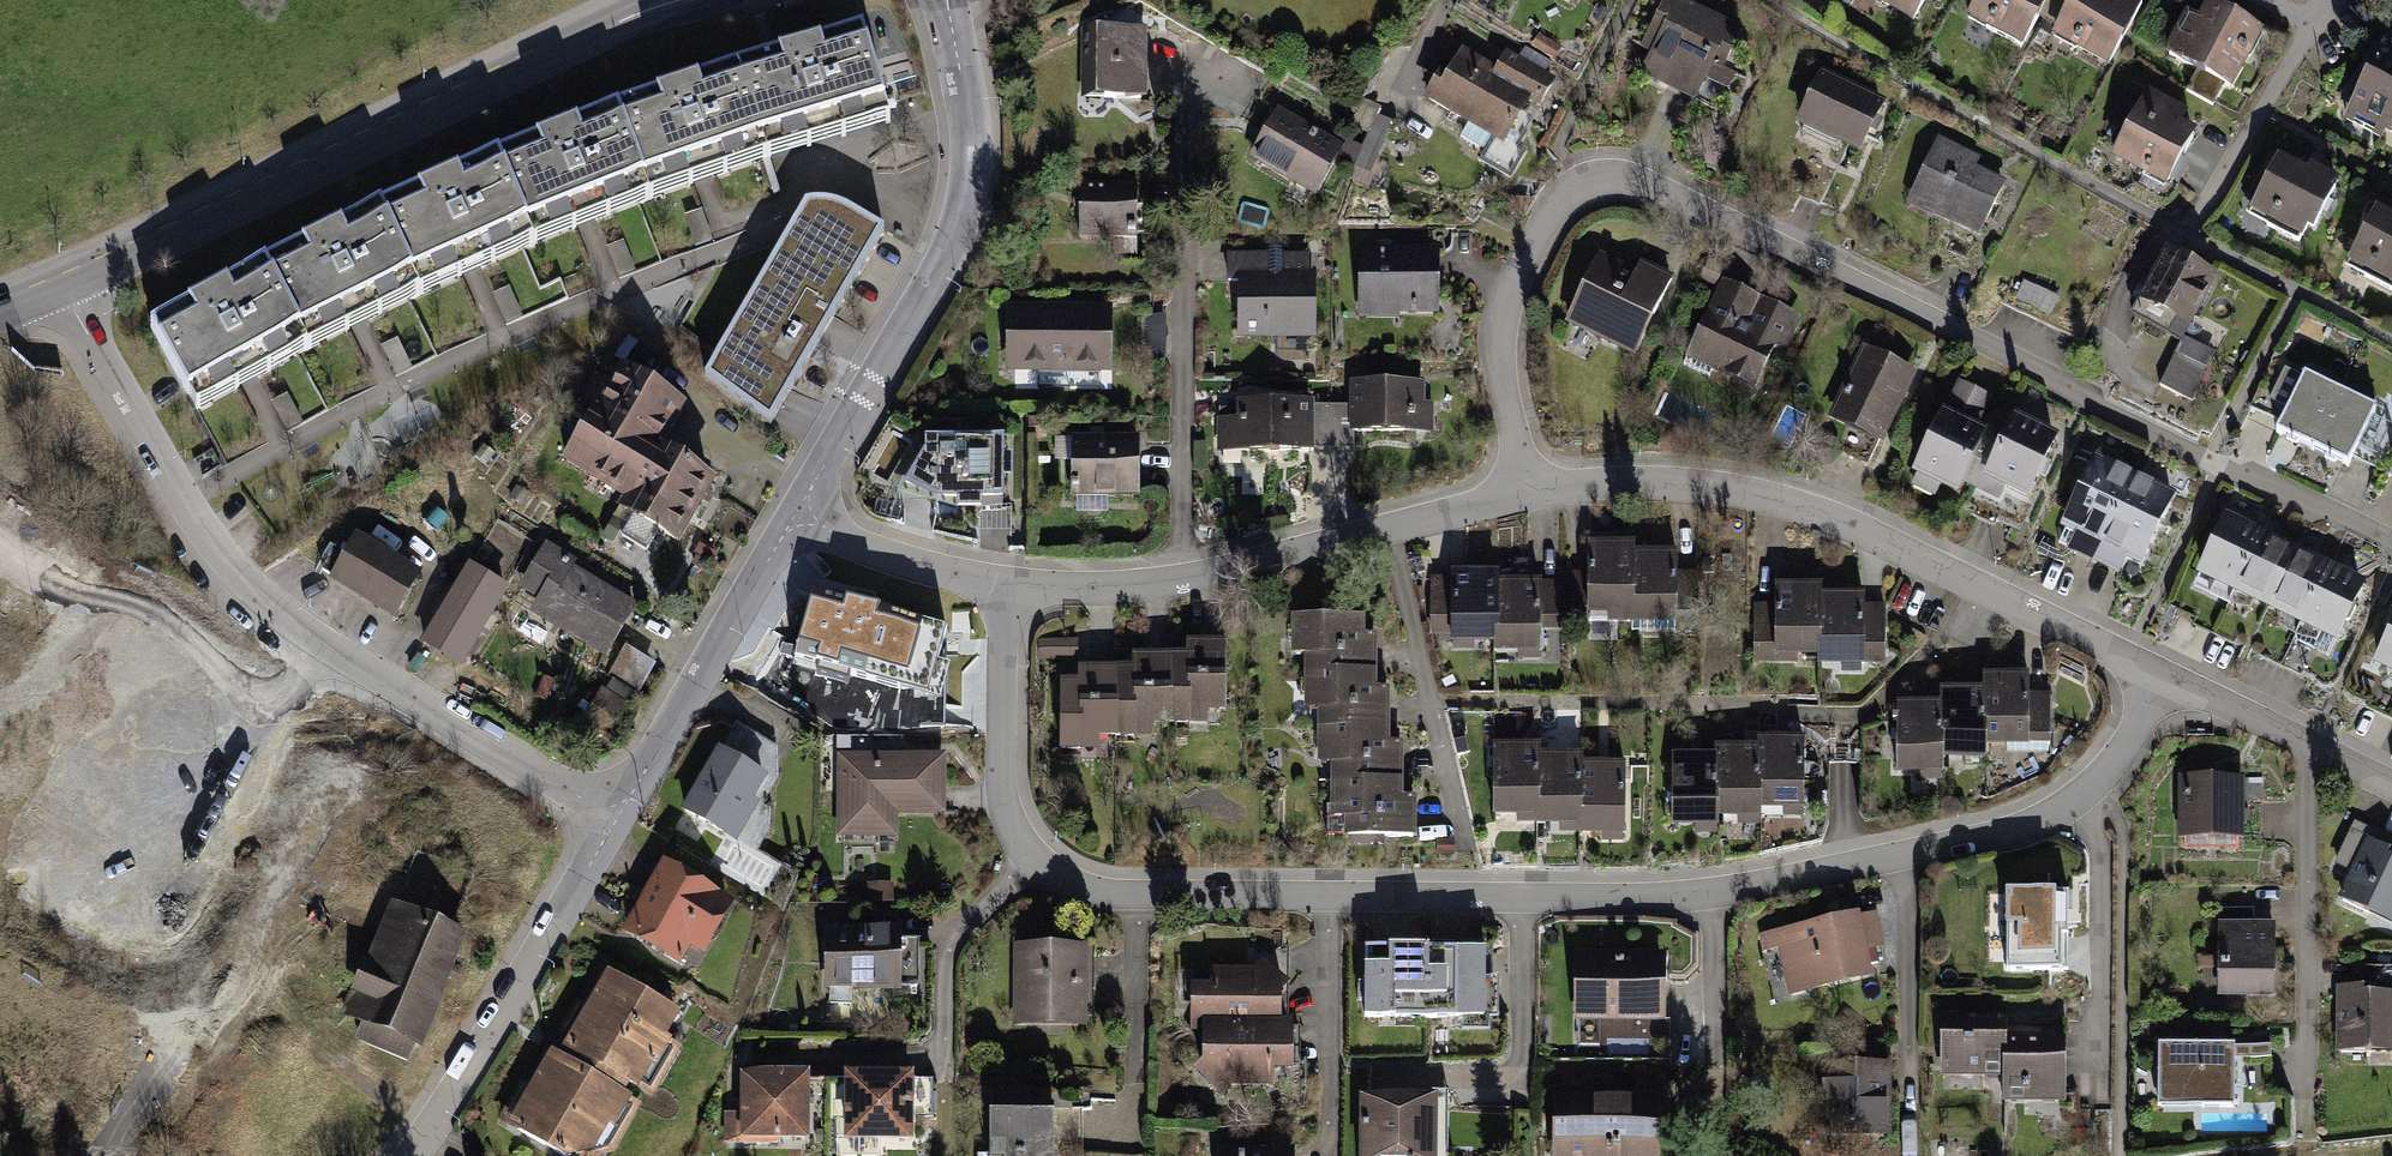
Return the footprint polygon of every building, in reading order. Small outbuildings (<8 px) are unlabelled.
[(1678,0),(1664,0),(1638,53),(1650,59),(1640,78),(1693,104),(1697,98),(1718,108),(1735,73),(1724,68),(1742,31),(1678,0)] [(1915,28),(1931,0),(1865,0),(1915,28)] [(1968,19),(2038,58),(2049,38),(2110,71),(2146,4),(2138,0),(2077,0),(2074,5),(2065,0),(1979,0),(1968,19)] [(2199,24),(2188,18),(2165,56),(2195,74),(2185,90),(2213,107),(2223,90),(2230,95),(2263,41),(2209,8),(2199,24)] [(1144,30),(1081,29),(1080,104),(1143,105),(1144,30)] [(771,60),(739,69),(760,145),(794,136),(886,110),(865,31),(771,60)] [(1556,81),(1507,54),(1496,74),(1460,54),(1439,91),(1430,86),(1421,103),(1504,149),(1526,108),(1537,114),(1556,81)] [(2370,66),(2341,122),(2386,144),(2391,133),(2391,134),(2391,78),(2370,66)] [(739,69),(621,110),(647,185),(760,145),(739,69)] [(1885,108),(1820,77),(1795,128),(1860,160),(1885,108)] [(2144,102),(2126,92),(2100,138),(2121,150),(2114,162),(2165,191),(2197,137),(2183,129),(2189,119),(2148,95),(2144,102)] [(1283,104),(1248,157),(1311,198),(1346,145),(1283,104)] [(621,110),(501,155),(531,230),(647,185),(621,110)] [(1984,160),(1940,138),(1908,205),(1977,238),(2003,184),(1978,172),(1984,160)] [(501,155),(383,208),(415,283),(531,230),(501,155)] [(2308,175),(2281,160),(2257,200),(2275,210),(2268,221),(2306,243),(2342,182),(2314,165),(2308,175)] [(1137,187),(1074,187),(1074,239),(1137,239),(1137,187)] [(887,233),(850,211),(835,205),(819,204),(807,206),(706,378),(773,427),(887,233)] [(383,208),(268,265),(305,335),(415,283),(383,208)] [(2378,210),(2351,263),(2391,284),(2391,217),(2378,210)] [(1434,250),(1357,250),(1357,313),(1434,313),(1434,250)] [(2217,280),(2169,255),(2142,305),(2190,330),(2217,280)] [(1281,256),(1237,256),(1236,338),(1313,338),(1313,277),(1281,277),(1281,256)] [(1634,275),(1596,257),(1563,326),(1633,360),(1672,280),(1639,264),(1634,275)] [(268,265),(156,323),(194,393),(305,335),(268,265)] [(1801,319),(1722,281),(1681,364),(1749,396),(1775,344),(1786,349),(1801,319)] [(1119,310),(1007,310),(1006,372),(1119,372),(1119,310)] [(2211,361),(2182,346),(2161,386),(2191,401),(2211,361)] [(1915,376),(1861,350),(1827,421),(1882,446),(1915,376)] [(622,368),(563,464),(624,502),(618,511),(679,548),(718,485),(664,452),(690,410),(622,368)] [(2377,412),(2305,377),(2277,435),(2350,470),(2377,412)] [(1992,398),(1958,382),(1911,478),(1958,501),(1967,484),(2000,500),(2005,491),(2029,502),(2060,438),(2015,416),(2001,446),(1975,433),(1992,398)] [(1429,384),(1356,386),(1357,438),(1430,437),(1429,384)] [(1324,408),(1243,410),(1244,463),(1325,461),(1324,408)] [(998,442),(922,440),(922,455),(902,490),(934,508),(996,510),(998,442)] [(1150,441),(1078,440),(1077,501),(1149,502),(1150,441)] [(2178,496),(2097,457),(2063,528),(2076,534),(2068,551),(2123,577),(2131,562),(2143,568),(2178,496)] [(2368,586),(2228,518),(2198,578),(2338,647),(2368,586)] [(357,537),(329,582),(396,623),(424,578),(357,537)] [(578,563),(546,544),(518,590),(538,601),(530,614),(607,661),(640,608),(575,568),(578,563)] [(1509,582),(1463,582),(1464,653),(1505,653),(1505,667),(1553,667),(1552,640),(1573,640),(1573,621),(1594,621),(1594,633),(1687,633),(1686,565),(1646,565),(1646,554),(1598,554),(1598,590),(1509,590),(1509,582)] [(511,590),(470,565),(421,645),(462,670),(511,590)] [(1776,608),(1753,609),(1755,663),(1813,661),(1813,673),(1863,671),(1863,666),(1884,665),(1882,608),(1863,609),(1863,597),(1823,598),(1822,586),(1776,587),(1776,608)] [(945,631),(813,594),(794,659),(926,696),(945,631)] [(1361,620),(1287,620),(1287,666),(1299,666),(1299,714),(1313,714),(1313,771),(1331,771),(1331,838),(1414,837),(1414,789),(1401,789),(1401,747),(1389,747),(1389,691),(1374,691),(1373,641),(1361,641),(1361,620)] [(2375,669),(2391,678),(2391,634),(2375,669)] [(1075,689),(1055,688),(1054,756),(1098,757),(1098,740),(1151,742),(1151,730),(1221,731),(1223,642),(1185,642),(1185,660),(1130,658),(1130,674),(1075,673),(1075,689)] [(658,666),(625,647),(608,677),(639,695),(658,666)] [(1939,708),(1896,706),(1894,776),(1942,778),(1942,767),(1986,768),(1987,752),(2027,753),(2029,677),(1983,676),(1982,692),(1940,691),(1939,708)] [(640,713),(602,690),(584,720),(622,743),(640,713)] [(778,749),(737,725),(683,813),(738,847),(779,776),(778,749)] [(1714,760),(1671,758),(1669,829),(1718,830),(1719,821),(1758,822),(1759,811),(1804,813),(1806,737),(1757,736),(1757,749),(1715,748),(1714,760)] [(1538,749),(1491,750),(1492,824),(1533,823),(1533,829),(1573,828),(1573,835),(1601,835),(1601,845),(1626,845),(1624,766),(1581,767),(1581,758),(1538,759),(1538,749)] [(948,757),(840,756),(839,839),(899,840),(900,817),(948,818),(948,757)] [(2246,844),(2246,777),(2181,777),(2181,844),(2246,844)] [(2355,825),(2334,863),(2352,872),(2338,899),(2391,928),(2391,845),(2355,825)] [(738,903),(665,861),(623,934),(681,967),(691,949),(706,958),(738,903)] [(894,885),(867,885),(868,906),(894,905),(894,885)] [(2063,893),(2007,894),(2008,979),(2065,978),(2063,893)] [(469,929),(392,897),(343,1014),(362,1022),(356,1039),(410,1061),(416,1044),(424,1047),(446,994),(443,993),(469,929)] [(2219,910),(2219,998),(2278,998),(2278,924),(2253,924),(2253,910),(2219,910)] [(1871,912),(1764,935),(1779,1000),(1885,976),(1871,912)] [(900,923),(822,924),(823,989),(900,987),(900,983),(918,983),(917,937),(900,937),(900,923)] [(1084,946),(1011,946),(1012,1027),(1084,1027),(1084,946)] [(1487,947),(1366,947),(1366,1014),(1487,1014),(1487,947)] [(1663,952),(1572,953),(1573,1023),(1664,1022),(1663,952)] [(598,964),(557,1035),(549,1031),(499,1120),(563,1155),(564,1155),(591,1149),(606,1122),(612,1125),(630,1094),(622,1090),(627,1081),(636,1086),(651,1060),(657,1060),(670,1036),(665,1033),(678,1009),(598,964)] [(2338,989),(2340,1058),(2391,1057),(2391,968),(2367,969),(2368,988),(2338,989)] [(1198,1027),(1209,1027),(1291,1026),(1290,980),(1197,981),(1198,1027)] [(2012,1016),(1947,1017),(1948,1084),(2013,1083),(2012,1037),(2012,1016)] [(1209,1027),(1209,1071),(1304,1070),(1304,1026),(1291,1026),(1209,1027)] [(2075,1036),(2012,1037),(2013,1083),(2013,1099),(2076,1098),(2075,1036)] [(2244,1046),(2173,1045),(2173,1106),(2243,1106),(2244,1046)] [(1854,1086),(1823,1085),(1822,1134),(1892,1135),(1894,1065),(1855,1064),(1854,1086)] [(808,1136),(808,1066),(736,1067),(736,1109),(723,1110),(723,1143),(776,1142),(776,1136),(808,1136)] [(912,1068),(841,1068),(842,1138),(911,1138),(911,1115),(933,1115),(933,1078),(912,1078),(912,1068)] [(1359,1099),(1361,1155),(1434,1155),(1432,1097),(1359,1099)] [(1550,1100),(1551,1155),(1655,1155),(1654,1099),(1550,1100)] [(980,1107),(981,1155),(1051,1155),(1050,1105),(980,1107)]
